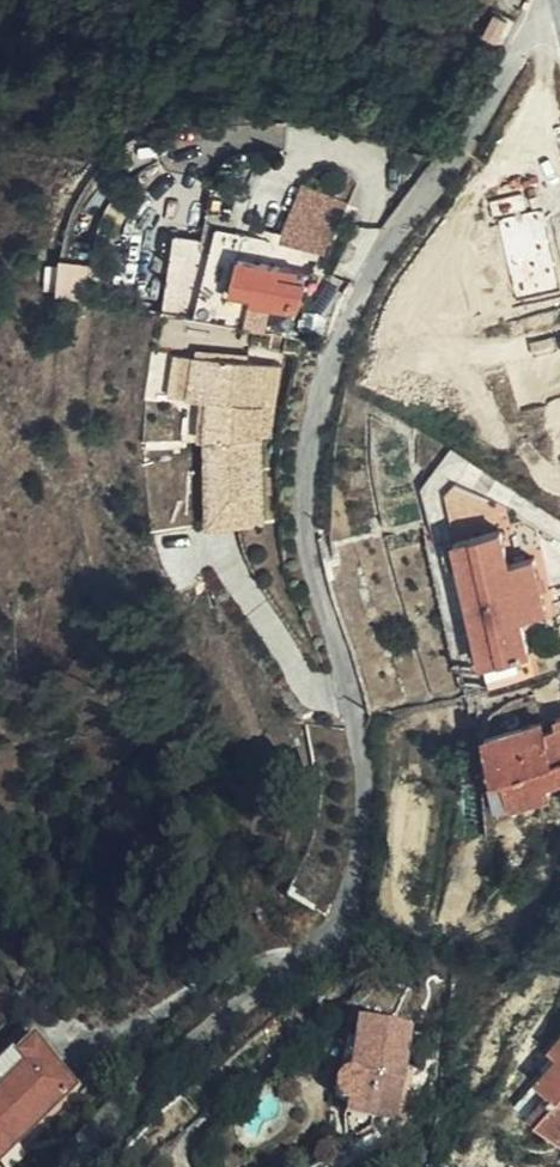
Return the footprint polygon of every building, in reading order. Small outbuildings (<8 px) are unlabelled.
[(511,21),(500,14),(488,35),(500,42),(511,21)] [(413,152),(407,159),(390,178),(404,191),(426,164),(424,162),(413,152)] [(174,236),(174,240),(264,256),(265,246),(236,242),(242,187),(204,184),(200,239),(174,236)] [(343,205),(304,187),(283,234),(321,248),(343,205)] [(260,333),(295,337),(300,282),(279,279),(280,271),(263,268),(264,256),(174,240),(168,314),(260,333)] [(65,256),(62,285),(89,288),(93,259),(65,256)] [(315,275),(280,271),(279,279),(300,282),(315,284),(315,275)] [(190,397),(195,355),(178,354),(173,395),(190,397)] [(258,426),(264,406),(274,408),(279,365),(195,355),(190,397),(210,400),(205,439),(202,525),(256,527),(258,426)] [(503,519),(451,532),(483,653),(532,640),(523,607),(547,599),(533,546),(510,552),(503,519)] [(517,650),(485,659),(488,673),(521,665),(517,650)] [(555,714),(557,723),(543,727),(541,718),(485,732),(491,758),(495,773),(505,772),(513,797),(519,796),(551,788),(548,777),(559,774),(559,713),(555,714)] [(555,714),(541,718),(543,727),(557,723),(555,714)] [(495,773),(491,758),(485,760),(497,810),(521,804),(519,796),(513,797),(505,772),(495,773)] [(403,1117),(408,1079),(413,1035),(359,1028),(354,1077),(341,1082),(336,1090),(337,1098),(345,1105),(350,1106),(384,1109),(383,1115),(403,1117)] [(548,1047),(556,1055),(534,1079),(547,1091),(526,1114),(558,1145),(559,1143),(559,1034),(548,1047)] [(14,1054),(20,1062),(0,1079),(0,1150),(77,1086),(36,1036),(14,1054)] [(547,1091),(534,1079),(513,1102),(526,1114),(547,1091)]
